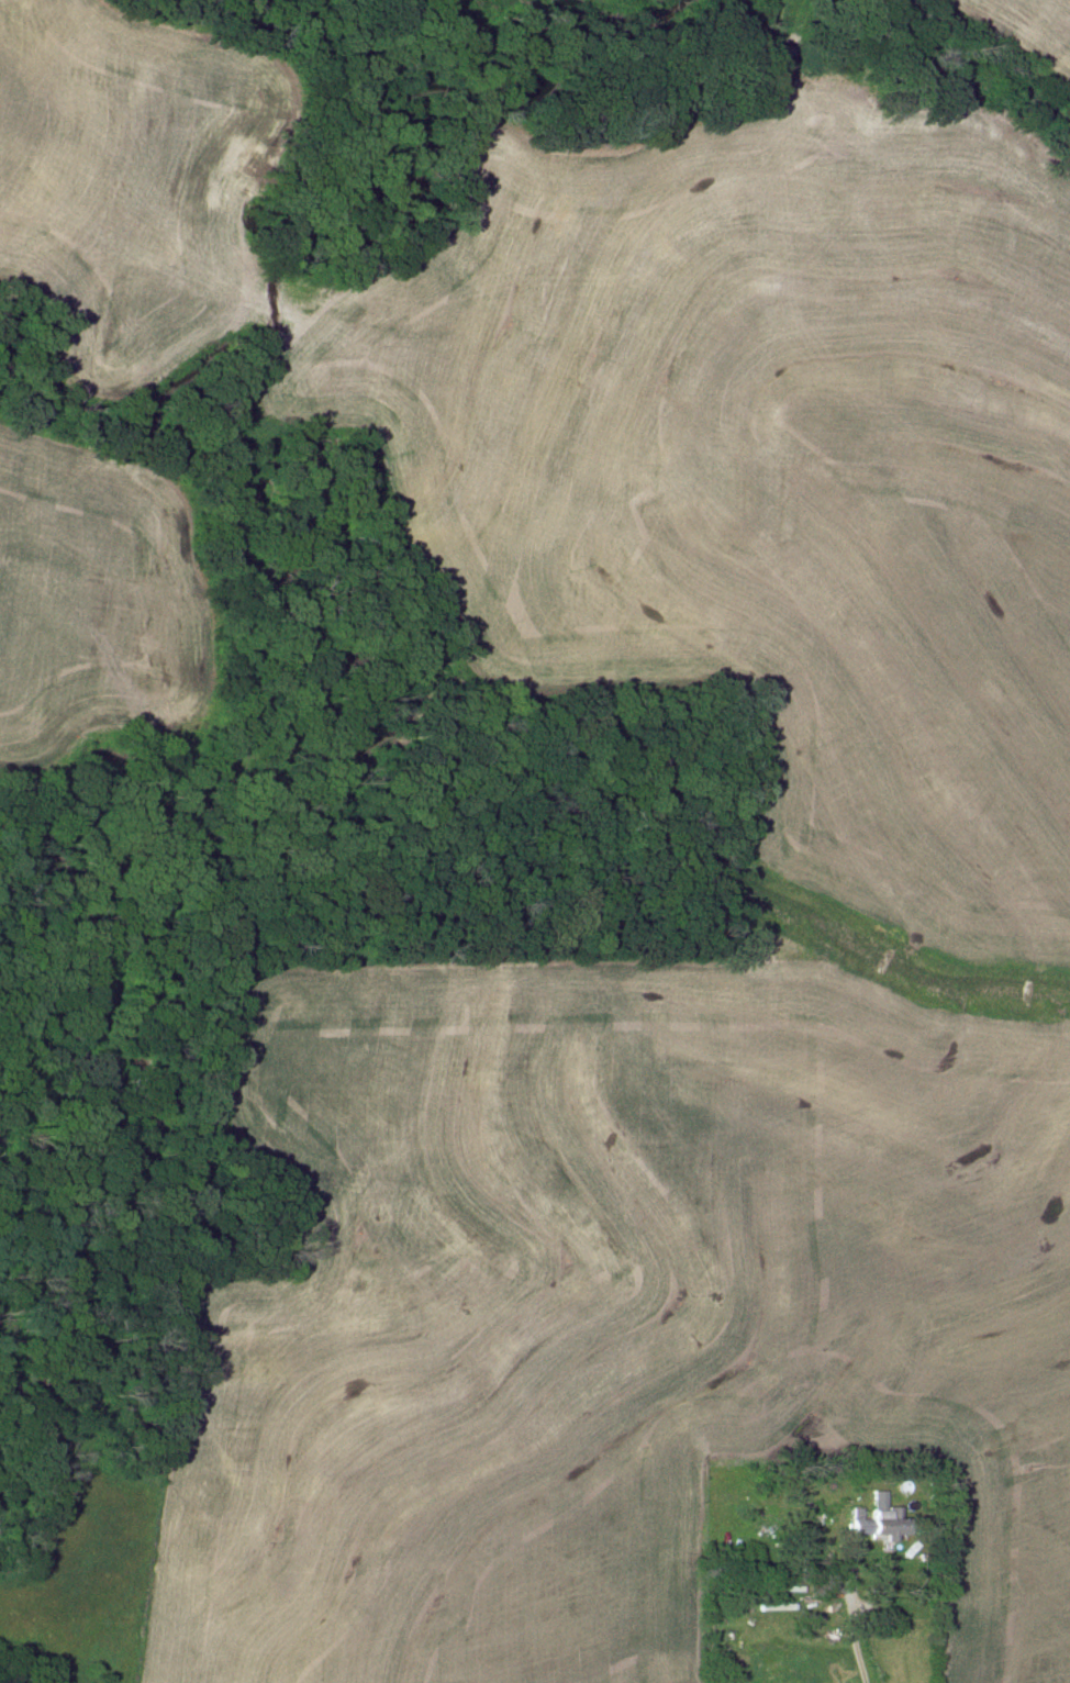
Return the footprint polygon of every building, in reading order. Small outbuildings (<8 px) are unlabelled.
[(883,1492),(868,1492),(868,1520),(884,1520),(883,1492)] [(801,1595),(801,1584),(765,1584),(765,1595),(801,1595)]
